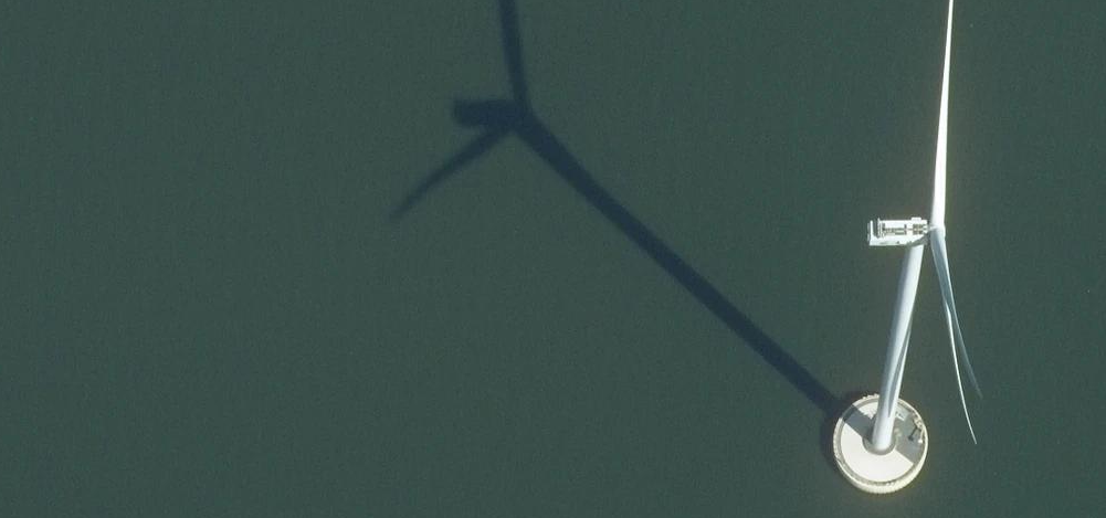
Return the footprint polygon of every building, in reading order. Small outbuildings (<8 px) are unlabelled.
[(872,441),(870,442),(869,443),(868,445),(868,447),(868,448),(868,450),(868,452),(869,453),(870,455),(872,456),(873,457),(875,458),(876,458),(878,458),(880,458),(882,457),(883,456),(884,455),(885,453),(886,452),(887,450),(887,448),(887,447),(886,445),(885,443),(884,442),(883,441),(882,440),(880,439),(878,439),(876,439),(875,439),(873,440),(872,441)]
